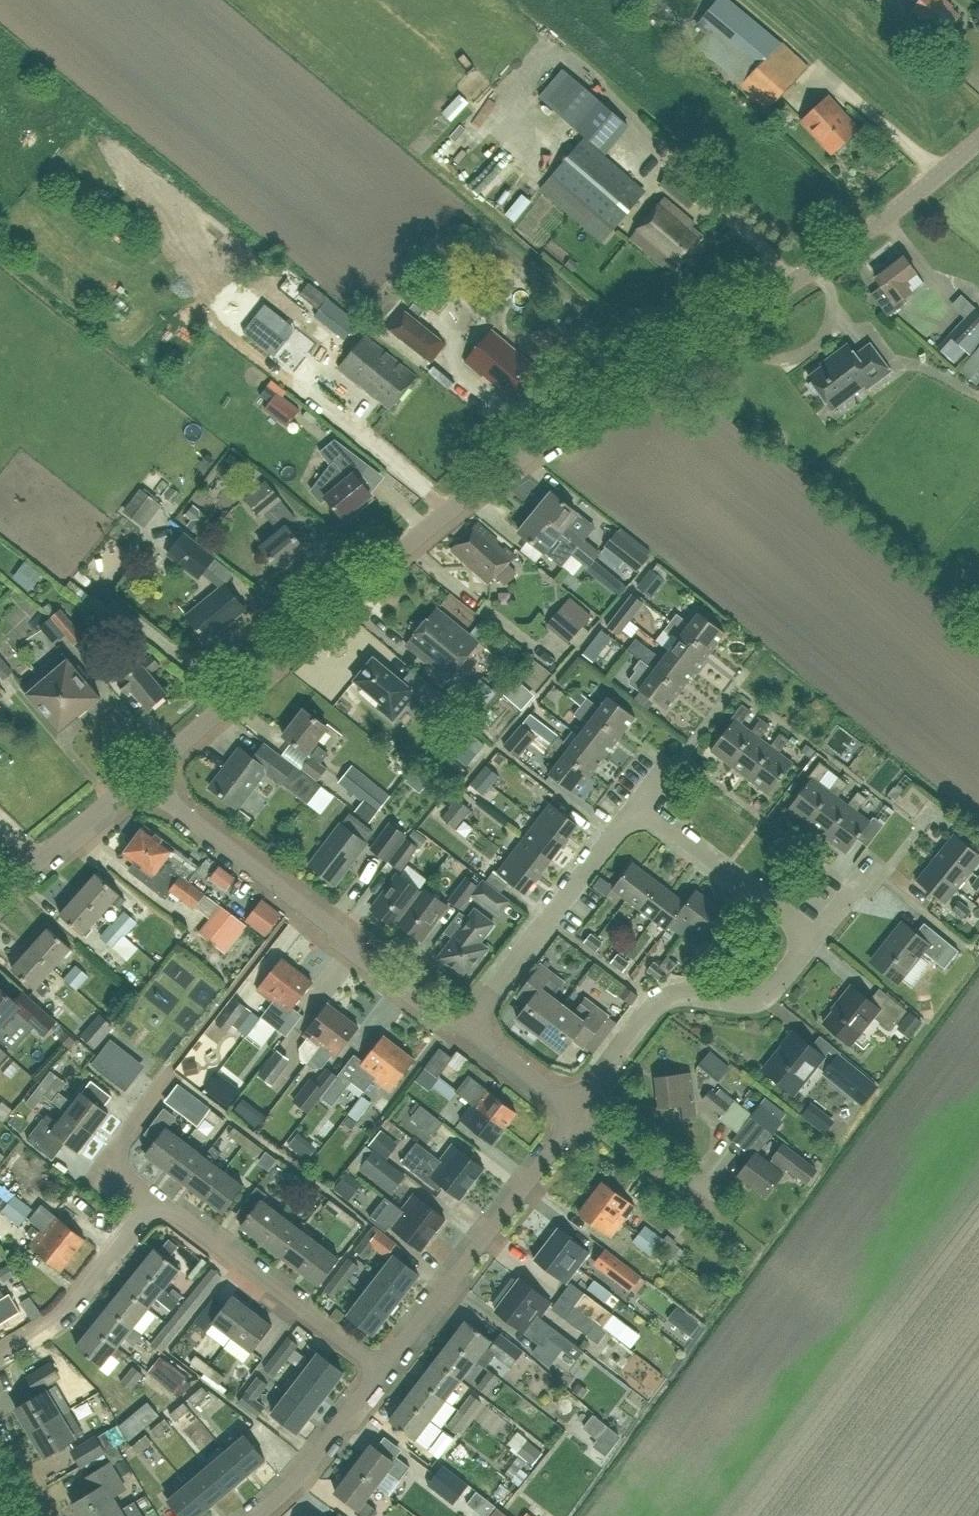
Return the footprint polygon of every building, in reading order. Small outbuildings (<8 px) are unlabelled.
[(729,0),(718,0),(696,27),(681,14),(671,25),(741,87),(742,86),(770,112),(809,68),(782,44),(729,0)] [(944,0),(920,0),(911,10),(941,36),(959,16),(950,8),(951,6),(944,0)] [(629,128),(564,71),(541,98),(606,154),(629,128)] [(457,123),(475,103),(465,93),(446,113),(457,123)] [(857,131),(826,97),(801,120),(833,154),(857,131)] [(447,145),(461,160),(497,125),(483,110),(447,145)] [(645,193),(585,140),(551,177),(611,231),(645,193)] [(654,184),(663,167),(655,163),(646,179),(654,184)] [(510,213),(538,239),(558,218),(531,192),(510,213)] [(694,224),(662,198),(628,238),(670,274),(702,236),(691,227),(694,224)] [(915,274),(903,257),(875,278),(881,286),(870,294),(887,317),(903,304),(900,300),(910,292),(903,282),(915,274)] [(353,319),(311,284),(303,293),(323,309),(316,318),(339,337),(353,319)] [(971,355),(978,346),(978,314),(973,309),(949,336),(971,355)] [(448,346),(405,310),(389,329),(431,365),(448,346)] [(536,368),(490,330),(463,362),(480,377),(484,373),(512,397),(536,368)] [(415,377),(364,336),(338,369),(389,410),(415,377)] [(889,371),(869,344),(854,355),(846,345),(829,358),(830,360),(808,377),(812,383),(810,384),(809,387),(814,393),(817,394),(819,392),(827,404),(860,379),(866,388),(889,371)] [(962,372),(978,386),(978,350),(962,372)] [(269,409),(292,427),(306,410),(282,392),(269,409)] [(324,498),(342,519),(370,496),(357,480),(367,465),(333,441),(317,454),(329,469),(311,490),(320,501),(324,498)] [(281,501),(266,482),(245,498),(261,517),(264,514),(279,532),(261,547),(280,570),(305,550),(283,522),(292,515),(280,501),(281,501)] [(126,512),(137,519),(150,500),(140,492),(126,512)] [(551,493),(535,512),(593,560),(599,552),(580,537),(589,525),(576,514),(577,513),(551,493)] [(137,521),(149,530),(168,505),(155,496),(137,521)] [(535,512),(519,533),(544,553),(554,541),(587,567),(593,560),(535,512)] [(515,555),(478,525),(451,552),(488,582),(515,555)] [(165,549),(204,580),(222,557),(183,526),(165,549)] [(650,557),(618,531),(605,547),(637,573),(650,557)] [(40,567),(28,581),(37,588),(49,575),(40,567)] [(664,586),(651,577),(642,590),(655,600),(664,586)] [(187,615),(207,640),(246,609),(225,584),(206,600),(198,591),(179,606),(187,615)] [(475,622),(482,611),(454,593),(447,605),(475,622)] [(593,616),(572,598),(547,626),(568,644),(571,640),(578,646),(590,632),(584,627),(593,616)] [(629,599),(620,611),(630,618),(640,606),(629,599)] [(65,609),(45,628),(61,644),(69,635),(79,646),(90,636),(65,609)] [(477,642),(437,609),(406,645),(447,679),(477,642)] [(672,623),(711,653),(725,634),(698,613),(688,626),(682,622),(683,620),(677,615),(672,623)] [(620,629),(627,640),(643,629),(635,618),(620,629)] [(696,672),(711,653),(672,623),(665,631),(672,636),(673,635),(678,639),(669,651),(696,672)] [(593,650),(606,660),(620,640),(607,631),(593,650)] [(681,691),(696,672),(669,651),(659,664),(653,660),(657,655),(637,639),(628,650),(642,661),(681,691)] [(7,676),(16,670),(1,651),(0,652),(0,666),(7,676)] [(75,668),(62,654),(21,689),(59,733),(100,698),(85,680),(88,678),(79,666),(75,668)] [(160,666),(151,655),(117,684),(127,695),(131,691),(148,711),(168,694),(150,674),(160,666)] [(378,709),(392,721),(406,705),(414,711),(423,700),(440,714),(450,702),(412,671),(402,682),(373,658),(354,681),(382,704),(378,709)] [(666,711),(681,691),(642,661),(636,669),(637,670),(630,679),(632,683),(640,689),(633,699),(647,709),(653,701),(666,711)] [(312,662),(306,672),(320,680),(325,670),(312,662)] [(492,688),(481,678),(457,707),(478,725),(508,689),(498,681),(492,688)] [(532,697),(519,684),(507,697),(521,709),(532,697)] [(580,705),(579,706),(619,736),(634,717),(607,697),(597,710),(591,705),(593,703),(578,692),(572,699),(580,705)] [(755,734),(751,732),(741,724),(751,711),(743,705),(733,718),(735,720),(711,751),(731,766),(755,734)] [(605,755),(619,736),(579,706),(573,714),(581,719),(582,718),(588,722),(578,735),(605,755)] [(327,728),(303,710),(301,713),(299,712),(292,720),(294,722),(283,736),(312,757),(302,770),(318,782),(327,770),(321,765),(329,754),(315,743),(327,728)] [(755,734),(731,766),(750,780),(774,749),(771,747),(760,738),(770,726),(761,719),(751,732),(755,734)] [(537,737),(524,725),(505,747),(519,758),(537,737)] [(550,744),(590,775),(605,755),(578,735),(568,748),(562,744),(564,742),(553,733),(548,739),(552,742),(550,744)] [(774,749),(750,780),(769,795),(793,764),(779,754),(790,740),(781,734),(771,747),(774,749)] [(265,743),(253,759),(239,749),(210,788),(237,809),(265,772),(280,784),(283,781),(309,801),(321,785),(265,743)] [(590,775),(550,744),(543,752),(551,758),(553,756),(559,761),(548,774),(575,795),(590,775)] [(789,809),(809,824),(832,792),(830,790),(820,783),(829,770),(820,763),(809,778),(811,779),(789,809)] [(391,796),(354,766),(340,782),(364,801),(355,812),(369,823),(391,796)] [(501,777),(488,766),(471,785),(484,796),(501,777)] [(832,792),(809,824),(828,838),(852,807),(850,805),(840,797),(849,785),(840,777),(830,790),(832,792)] [(472,810),(450,792),(435,811),(457,829),(472,810)] [(848,853),(859,837),(869,845),(884,825),(874,817),(871,821),(858,812),(868,798),(859,792),(850,805),(852,807),(828,838),(848,853)] [(538,822),(565,843),(578,826),(551,805),(538,822)] [(375,833),(349,813),(310,864),(335,884),(375,833)] [(538,822),(525,840),(552,861),(565,843),(538,822)] [(407,835),(392,824),(372,850),(387,862),(407,835)] [(144,826),(134,840),(181,876),(189,882),(200,869),(173,849),(174,849),(144,826)] [(942,850),(969,873),(978,861),(978,855),(954,835),(942,850)] [(418,847),(406,838),(388,863),(400,871),(418,847)] [(181,877),(181,876),(134,840),(123,855),(137,865),(131,872),(165,898),(171,891),(193,908),(203,894),(181,877)] [(552,861),(525,840),(511,857),(538,878),(552,861)] [(942,850),(929,866),(957,888),(969,873),(942,850)] [(538,878),(511,857),(498,875),(525,896),(538,878)] [(612,889),(626,900),(647,873),(633,862),(612,889)] [(215,881),(234,890),(241,875),(222,866),(215,881)] [(944,904),(957,888),(929,866),(916,881),(944,904)] [(660,883),(647,873),(626,900),(640,910),(660,883)] [(78,895),(101,915),(119,894),(96,874),(78,895)] [(395,927),(423,889),(420,892),(397,875),(372,909),(395,927)] [(461,910),(479,887),(467,877),(449,901),(461,910)] [(479,887),(461,910),(462,911),(474,896),(499,916),(511,901),(485,880),(479,887)] [(674,893),(660,883),(640,910),(653,920),(674,893)] [(447,907),(423,889),(395,927),(398,923),(421,940),(447,907)] [(687,903),(677,917),(690,926),(709,900),(696,891),(687,903)] [(674,893),(653,920),(667,930),(677,917),(687,903),(674,893)] [(83,936),(101,915),(78,895),(60,916),(83,936)] [(270,937),(289,914),(269,898),(250,920),(270,937)] [(709,900),(690,926),(704,937),(723,911),(709,900)] [(960,901),(952,911),(962,919),(970,909),(960,901)] [(488,919),(475,909),(438,958),(465,979),(484,954),(483,945),(474,938),(488,919)] [(124,912),(112,925),(125,936),(137,923),(124,912)] [(960,949),(926,922),(916,934),(903,923),(873,961),(899,982),(924,951),(944,968),(960,949)] [(112,925),(101,937),(113,949),(125,936),(112,925)] [(49,929),(30,949),(53,970),(71,949),(49,929)] [(585,942),(591,947),(598,938),(592,933),(585,942)] [(688,937),(676,951),(689,962),(701,948),(688,937)] [(604,943),(598,938),(591,947),(597,952),(604,943)] [(702,950),(714,954),(718,942),(706,938),(702,950)] [(35,990),(53,970),(30,949),(12,969),(35,990)] [(619,953),(612,963),(618,967),(625,958),(619,953)] [(668,956),(661,966),(666,970),(663,973),(668,977),(678,964),(668,956)] [(625,958),(618,967),(624,972),(631,963),(625,958)] [(273,1003),(298,971),(282,959),(257,990),(273,1003)] [(655,961),(647,971),(659,980),(663,973),(666,970),(661,966),(655,961)] [(541,1036),(564,1005),(552,996),(563,982),(542,965),(518,998),(529,1006),(519,1019),(541,1036)] [(77,966),(64,979),(76,990),(88,976),(77,966)] [(298,971),(273,1003),(289,1015),(314,983),(298,971)] [(869,1001),(852,987),(841,1000),(842,1001),(825,1022),(852,1044),(875,1017),(892,1031),(908,1011),(880,988),(869,1001)] [(0,988),(0,1027),(19,1005),(0,988)] [(575,1013),(564,1005),(541,1036),(562,1053),(573,1039),(584,1048),(586,1046),(595,1052),(617,1023),(586,999),(575,1013)] [(933,1011),(932,999),(920,1000),(921,1013),(933,1011)] [(232,1025),(247,1036),(260,1019),(235,1000),(216,1024),(226,1032),(232,1025)] [(82,1002),(73,1011),(85,1024),(94,1016),(82,1002)] [(301,1059),(308,1064),(343,1016),(327,1004),(303,1036),(307,1039),(300,1048),(301,1059)] [(343,1016),(308,1064),(315,1069),(323,1068),(331,1058),(335,1060),(359,1028),(343,1016)] [(832,1063),(796,1033),(778,1055),(776,1054),(764,1069),(792,1092),(810,1071),(813,1073),(819,1065),(826,1070),(824,1072),(862,1104),(877,1086),(839,1055),(832,1063)] [(358,1069),(374,1081),(399,1049),(383,1036),(358,1069)] [(86,1041),(76,1048),(84,1060),(94,1053),(86,1041)] [(140,1071),(106,1045),(91,1065),(125,1091),(140,1071)] [(11,1056),(0,1046),(0,1067),(11,1056)] [(453,1058),(440,1048),(425,1067),(438,1077),(453,1058)] [(399,1049),(374,1081),(390,1093),(415,1061),(399,1049)] [(326,1090),(327,1091),(338,1076),(330,1070),(319,1084),(311,1079),(295,1099),(309,1111),(326,1090)] [(697,1116),(692,1073),(657,1077),(661,1108),(681,1105),(682,1117),(697,1116)] [(338,1077),(338,1076),(327,1091),(337,1099),(351,1083),(340,1074),(338,1077)] [(56,1081),(49,1075),(9,1126),(22,1135),(27,1129),(21,1124),(56,1081)] [(472,1104),(505,1128),(517,1112),(472,1077),(469,1082),(466,1080),(457,1092),(473,1104),(472,1104)] [(731,1083),(725,1078),(714,1091),(711,1089),(704,1099),(725,1115),(722,1119),(738,1132),(752,1114),(735,1102),(732,1105),(721,1096),(731,1083)] [(53,1100),(66,1111),(67,1111),(94,1132),(108,1113),(102,1108),(112,1096),(91,1080),(81,1092),(73,1103),(59,1092),(53,1100)] [(191,1105),(205,1116),(210,1111),(195,1100),(179,1088),(171,1097),(187,1110),(191,1105)] [(372,1102),(364,1095),(350,1114),(351,1115),(344,1123),(351,1128),(372,1102)] [(244,1099),(234,1112),(245,1121),(255,1108),(244,1099)] [(19,1110),(8,1102),(0,1112),(0,1116),(10,1123),(19,1110)] [(825,1112),(812,1102),(797,1122),(811,1133),(816,1127),(824,1134),(829,1127),(819,1119),(825,1112)] [(505,1128),(472,1104),(461,1119),(467,1124),(492,1144),(505,1128)] [(445,1122),(422,1105),(412,1118),(435,1135),(445,1122)] [(164,1170),(185,1142),(166,1128),(174,1118),(163,1110),(145,1134),(155,1142),(145,1155),(164,1170)] [(67,1111),(66,1111),(58,1122),(47,1113),(28,1139),(53,1159),(66,1142),(79,1152),(94,1132),(67,1111)] [(224,1122),(210,1111),(205,1116),(220,1127),(224,1122)] [(775,1132),(753,1115),(730,1144),(751,1161),(740,1175),(766,1195),(788,1167),(808,1183),(818,1171),(789,1148),(780,1160),(776,1157),(770,1165),(757,1155),(775,1132)] [(243,1146),(248,1140),(234,1129),(229,1136),(243,1146)] [(300,1133),(289,1145),(296,1151),(307,1138),(300,1133)] [(248,1140),(243,1146),(258,1157),(263,1151),(248,1140)] [(204,1156),(185,1142),(164,1170),(184,1184),(204,1156)] [(441,1160),(417,1142),(402,1162),(439,1191),(442,1186),(460,1200),(472,1184),(441,1160)] [(453,1144),(441,1160),(472,1184),(485,1169),(453,1144)] [(212,1147),(204,1156),(184,1184),(203,1199),(224,1171),(213,1163),(221,1153),(212,1147)] [(403,1175),(374,1151),(361,1166),(391,1190),(403,1175)] [(224,1171),(203,1199),(223,1213),(243,1186),(224,1171)] [(355,1171),(340,1187),(367,1211),(382,1194),(355,1171)] [(26,1217),(32,1209),(27,1204),(33,1199),(21,1188),(13,1196),(0,1185),(6,1178),(0,1172),(0,1173),(0,1195),(26,1217)] [(287,1179),(300,1190),(306,1183),(292,1172),(287,1179)] [(604,1182),(592,1198),(625,1223),(637,1207),(604,1182)] [(320,1194),(306,1183),(300,1190),(315,1201),(320,1194)] [(260,1241),(281,1214),(261,1199),(264,1195),(257,1189),(236,1216),(244,1221),(240,1227),(260,1241)] [(18,1225),(26,1217),(0,1195),(0,1209),(18,1225)] [(414,1195),(402,1211),(434,1235),(445,1220),(414,1195)] [(390,1226),(422,1251),(434,1235),(402,1211),(384,1197),(368,1218),(386,1232),(390,1226)] [(625,1223),(592,1198),(580,1213),(613,1238),(625,1223)] [(326,1207),(340,1217),(345,1211),(331,1200),(326,1207)] [(359,1222),(345,1211),(340,1217),(354,1229),(359,1222)] [(42,1230),(73,1254),(85,1239),(61,1219),(60,1219),(54,1214),(42,1230)] [(281,1214),(260,1241),(279,1256),(300,1228),(281,1214)] [(666,1238),(648,1224),(635,1241),(653,1255),(659,1247),(668,1254),(679,1241),(670,1234),(666,1238)] [(397,1244),(374,1226),(356,1250),(367,1258),(375,1247),(387,1256),(397,1244)] [(300,1228),(279,1256),(298,1270),(319,1243),(300,1228)] [(559,1229),(547,1244),(580,1269),(592,1254),(559,1229)] [(73,1254),(42,1230),(30,1245),(36,1250),(60,1270),(73,1254)] [(319,1243),(298,1270),(318,1285),(339,1257),(319,1243)] [(568,1285),(580,1269),(547,1244),(536,1259),(568,1285)] [(141,1269),(165,1287),(181,1268),(157,1249),(141,1269)] [(647,1280),(607,1249),(595,1264),(630,1291),(633,1287),(638,1292),(647,1280)] [(15,1263),(27,1274),(35,1266),(22,1255),(15,1263)] [(396,1256),(380,1276),(404,1294),(420,1274),(396,1256)] [(350,1258),(337,1274),(347,1282),(360,1266),(350,1258)] [(165,1287),(141,1269),(125,1288),(149,1307),(158,1296),(173,1309),(180,1300),(165,1287)] [(212,1269),(185,1304),(194,1311),(221,1277),(212,1269)] [(347,1282),(337,1274),(325,1290),(335,1298),(347,1282)] [(404,1294),(380,1276),(365,1296),(389,1314),(404,1294)] [(504,1291),(540,1319),(552,1304),(520,1279),(519,1281),(514,1279),(504,1291)] [(619,1298),(596,1280),(590,1288),(613,1306),(619,1298)] [(573,1283),(562,1296),(596,1322),(597,1321),(603,1327),(613,1314),(573,1283)] [(134,1326),(149,1307),(125,1288),(110,1307),(134,1326)] [(12,1309),(1,1291),(0,1291),(0,1316),(12,1309)] [(540,1319),(504,1291),(494,1304),(498,1308),(496,1310),(544,1348),(550,1339),(577,1360),(583,1353),(540,1319)] [(234,1337),(254,1309),(234,1295),(221,1312),(212,1305),(199,1322),(208,1329),(214,1322),(234,1337)] [(374,1334),(389,1314),(365,1296),(350,1316),(374,1334)] [(586,1335),(596,1322),(562,1296),(552,1309),(586,1335)] [(194,1311),(185,1304),(169,1323),(178,1331),(194,1311)] [(677,1306),(669,1318),(678,1324),(686,1312),(677,1306)] [(110,1307),(94,1327),(118,1346),(127,1335),(133,1340),(140,1331),(134,1326),(110,1307)] [(254,1309),(234,1337),(253,1351),(273,1324),(254,1309)] [(452,1341),(501,1378),(502,1378),(488,1367),(496,1356),(511,1367),(524,1350),(503,1334),(496,1343),(492,1340),(468,1321),(452,1341)] [(178,1331),(169,1323),(154,1343),(163,1350),(178,1331)] [(124,1351),(118,1346),(94,1327),(78,1347),(102,1366),(112,1354),(118,1359),(124,1351)] [(289,1338),(278,1352),(287,1359),(299,1345),(289,1338)] [(452,1341),(437,1361),(462,1380),(476,1360),(491,1371),(479,1386),(489,1394),(501,1378),(452,1341)] [(287,1359),(278,1352),(264,1370),(274,1377),(287,1359)] [(320,1353),(305,1373),(329,1392),(345,1372),(320,1353)] [(205,1374),(211,1367),(196,1356),(191,1363),(205,1374)] [(422,1380),(447,1399),(462,1380),(437,1361),(422,1380)] [(211,1367),(205,1374),(219,1385),(225,1377),(211,1367)] [(329,1392),(305,1373),(290,1393),(314,1412),(329,1392)] [(268,1385),(258,1377),(238,1403),(257,1418),(265,1408),(256,1400),(268,1385)] [(407,1400),(432,1419),(447,1399),(422,1380),(407,1400)] [(209,1393),(202,1386),(188,1398),(195,1405),(209,1393)] [(32,1433),(62,1415),(48,1391),(18,1409),(32,1433)] [(314,1412),(290,1393),(274,1413),(299,1432),(314,1412)] [(459,1409),(470,1417),(481,1402),(470,1395),(459,1409)] [(432,1419),(407,1400),(392,1420),(417,1439),(432,1419)] [(190,1409),(183,1402),(170,1414),(176,1422),(190,1409)] [(470,1417),(459,1409),(446,1426),(457,1434),(470,1417)] [(62,1415),(32,1433),(46,1457),(84,1434),(70,1410),(62,1415)] [(597,1414),(585,1428),(611,1448),(623,1434),(597,1414)] [(171,1426),(165,1419),(151,1431),(157,1438),(171,1426)] [(551,1419),(540,1429),(555,1444),(566,1434),(551,1419)] [(133,1446),(132,1447),(138,1454),(152,1442),(146,1435),(133,1446)] [(226,1451),(247,1476),(266,1459),(246,1435),(226,1451)] [(373,1444),(355,1469),(377,1486),(390,1470),(401,1479),(411,1467),(399,1458),(396,1462),(373,1444)] [(533,1444),(523,1455),(534,1464),(544,1453),(533,1444)] [(226,1451),(207,1467),(228,1492),(247,1476),(226,1451)] [(521,1460),(510,1474),(524,1485),(535,1472),(521,1460)] [(83,1515),(114,1515),(122,1511),(114,1497),(127,1489),(111,1464),(85,1479),(93,1493),(76,1504),(83,1515)] [(228,1492),(207,1467),(188,1483),(209,1508),(228,1492)] [(447,1467),(432,1486),(455,1503),(470,1485),(447,1467)] [(377,1486),(355,1469),(337,1492),(359,1509),(357,1512),(362,1515),(373,1515),(378,1509),(367,1500),(377,1486)] [(496,1472),(489,1481),(505,1493),(512,1484),(496,1472)] [(188,1483),(169,1500),(182,1515),(200,1515),(209,1508),(188,1483)] [(469,1503),(486,1515),(488,1515),(497,1504),(478,1491),(469,1503)]
